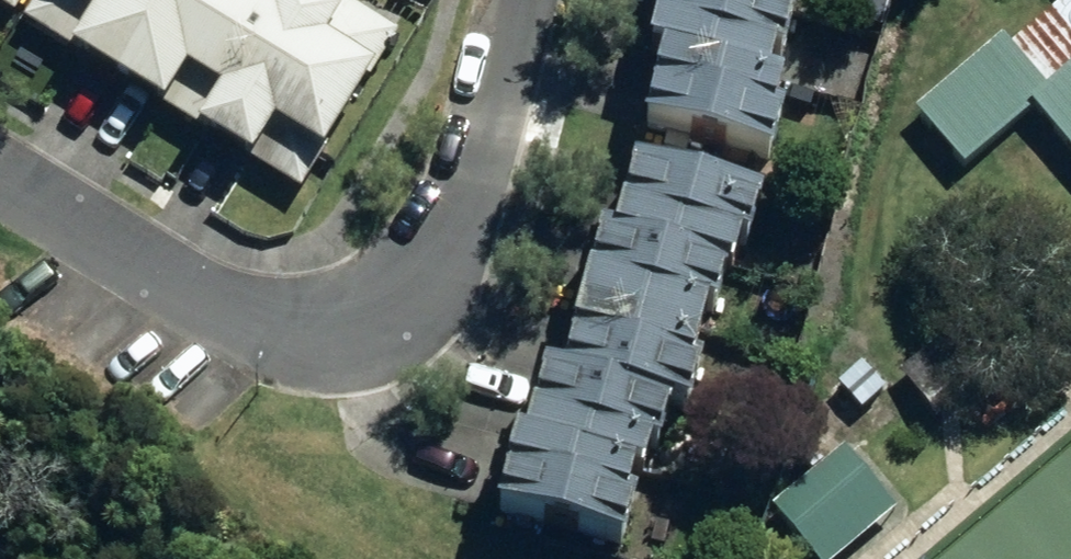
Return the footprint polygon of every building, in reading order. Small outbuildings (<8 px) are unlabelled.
[(40,9),(129,62),(167,0),(45,0),(40,9)] [(129,62),(217,116),(288,0),(167,0),(129,62)] [(356,0),(288,0),(217,116),(315,176),(404,30),(356,0)] [(737,0),(667,0),(653,54),(667,57),(769,85),(778,46),(786,49),(795,15),(737,0)] [(795,15),(799,0),(737,0),(795,15)] [(1070,130),(1070,1),(1013,50),(1005,41),(917,117),(966,174),(1048,104),(1070,130)] [(783,88),(769,85),(667,57),(649,127),(773,159),(782,127),(773,124),(783,88)] [(642,165),(622,241),(732,269),(737,271),(744,238),(757,242),(768,198),(642,165)] [(720,308),(732,269),(622,241),(607,236),(587,307),(706,338),(713,306),(720,308)] [(706,338),(587,307),(569,380),(674,408),(694,411),(705,368),(697,366),(706,338)] [(915,381),(943,417),(977,390),(949,354),(915,381)] [(665,448),(674,408),(569,380),(550,375),(532,444),(638,472),(647,474),(655,446),(665,448)] [(630,507),(638,472),(532,444),(521,441),(503,512),(629,545),(637,511),(630,507)] [(831,558),(846,558),(909,507),(856,445),(786,504),(831,558)]
